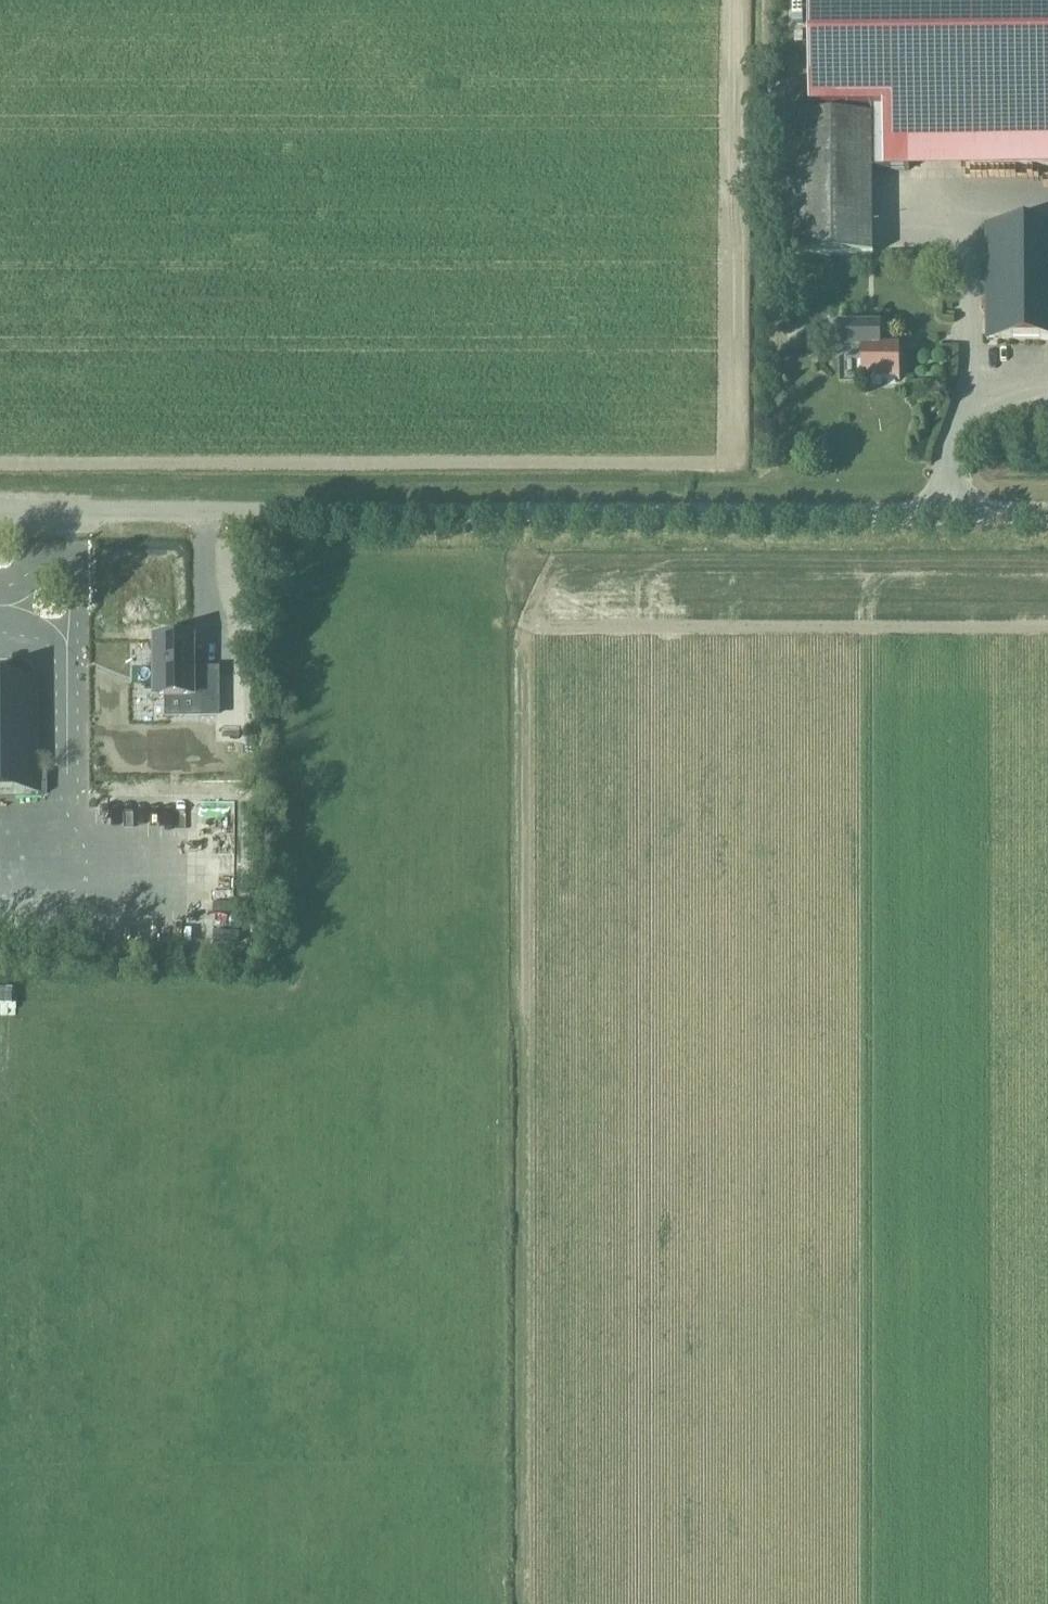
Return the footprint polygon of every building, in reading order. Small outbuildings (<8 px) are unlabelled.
[(816,110),(876,109),(877,116),(886,115),(886,135),(873,135),(873,170),(910,170),(910,140),(1047,138),(1047,0),(815,0),(816,110)] [(794,116),(795,256),(874,255),(873,170),(873,135),(886,135),(886,115),(877,116),(794,116)] [(988,341),(1047,340),(1047,226),(987,226),(988,341)] [(900,381),(900,349),(881,349),(881,326),(839,326),(839,350),(862,350),(862,381),(900,381)] [(190,640),(152,640),(152,699),(163,699),(199,699),(199,716),(216,716),(215,674),(190,674),(190,668),(190,640)] [(37,679),(0,680),(0,794),(38,794),(37,679)]
